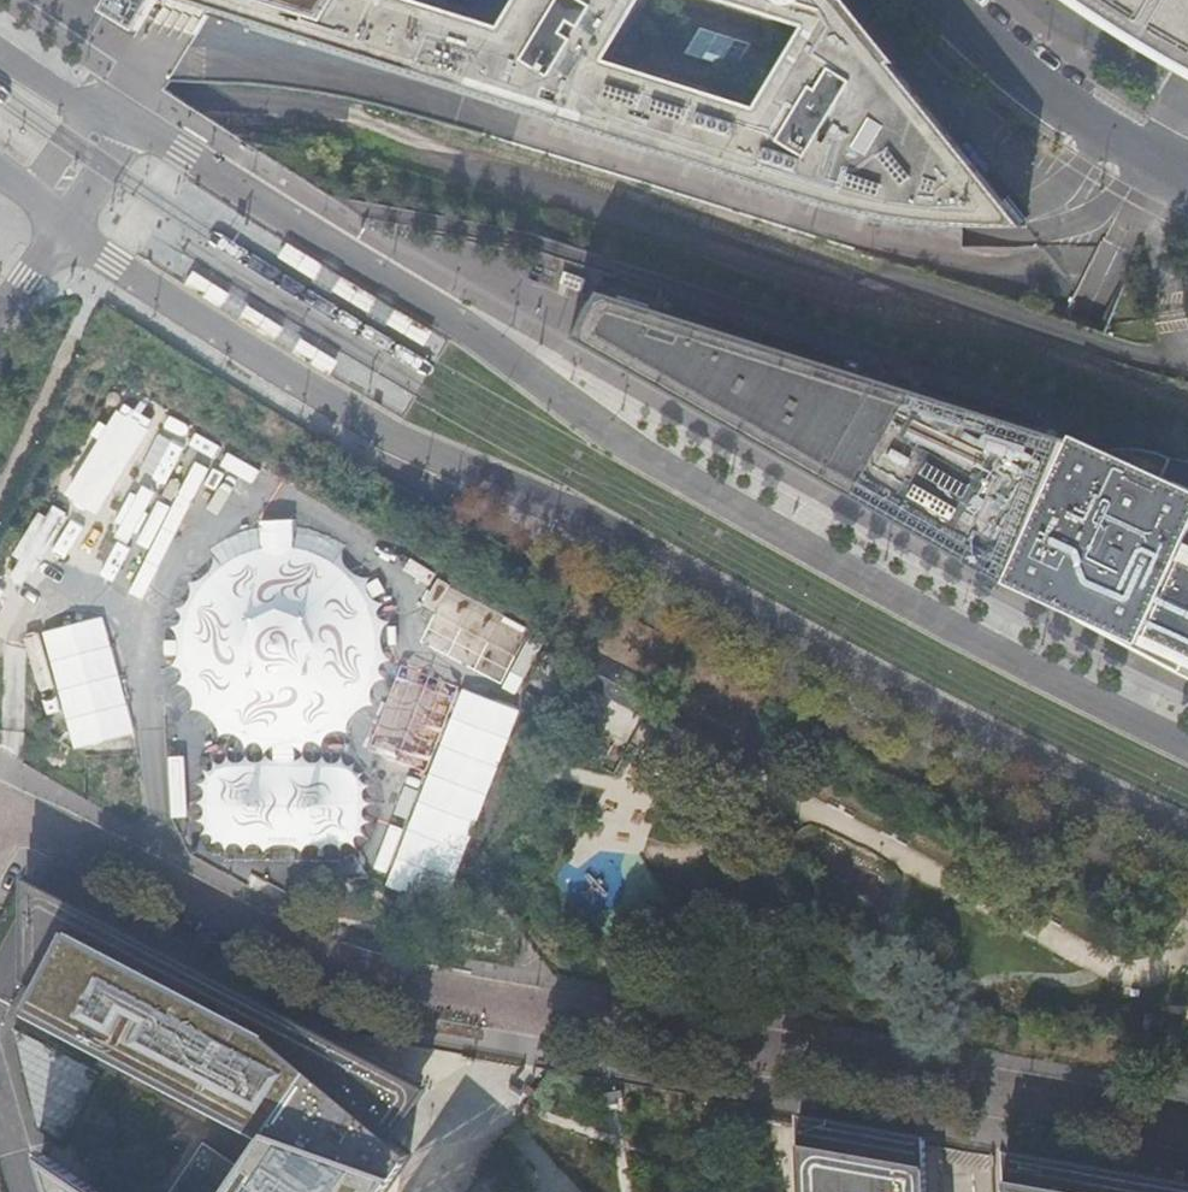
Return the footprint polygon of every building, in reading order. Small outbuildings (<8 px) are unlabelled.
[(99,13),(116,23),(129,30),(147,0),(108,0),(99,13)] [(199,11),(208,14),(816,206),(907,225),(1021,227),(862,31),(837,0),(206,0),(199,11)] [(1074,0),(1085,8),(1134,40),(1156,53),(1187,70),(1187,0),(1074,0)] [(618,364),(1002,583),(1061,439),(594,290),(581,313),(569,336),(618,364)] [(120,401),(70,498),(109,518),(127,482),(156,497),(162,486),(175,493),(204,438),(163,417),(160,422),(120,401)] [(1172,555),(1171,537),(1165,522),(1156,510),(1145,501),(1154,480),(1164,456),(1127,452),(1097,456),(1068,443),(1069,441),(1061,439),(1002,583),(1062,610),(1068,600),(1098,614),(1185,654),(1183,659),(1187,661),(1187,562),(1172,555)] [(1172,555),(1187,518),(1187,496),(1154,480),(1145,501),(1156,510),(1165,522),(1171,537),(1172,555)] [(314,543),(286,536),(256,538),(228,548),(204,566),(187,590),(177,618),(176,648),(183,676),(198,702),(220,722),(247,734),(276,739),(290,738),(319,730),(344,714),(363,692),(375,665),(379,635),(374,606),(361,579),(340,558),(314,543)] [(136,736),(108,617),(28,635),(42,695),(62,690),(76,750),(136,736)] [(601,646),(572,700),(609,720),(632,732),(661,678),(601,646)] [(516,709),(459,687),(381,884),(395,890),(406,861),(449,878),(516,709)] [(276,739),(270,765),(290,765),(290,738),(276,739)] [(225,840),(326,841),(336,841),(344,837),(350,830),(353,821),(353,792),(353,782),(348,773),(339,767),(329,766),(290,765),(270,765),(230,764),(219,765),(210,770),(203,778),(200,788),(201,810),(201,824),(206,833),(214,839),(225,840)] [(420,1156),(402,1138),(435,1090),(69,898),(26,876),(24,981),(40,989),(27,1014),(266,1140),(229,1191),(396,1191),(420,1156)] [(926,1137),(794,1113),(794,1123),(794,1191),(928,1191),(926,1137)] [(1001,1149),(1002,1191),(1187,1191),(1187,1182),(1144,1174),(1038,1156),(1001,1149)] [(42,1156),(53,1191),(96,1191),(42,1156)]
